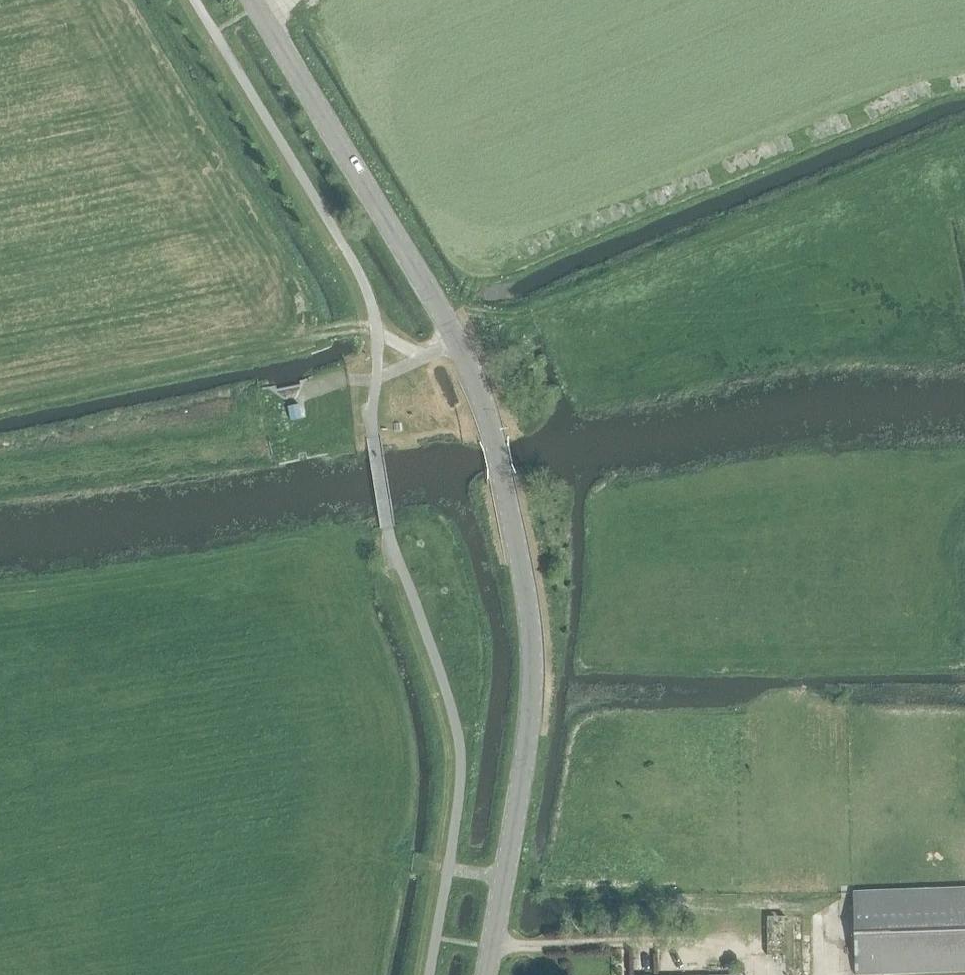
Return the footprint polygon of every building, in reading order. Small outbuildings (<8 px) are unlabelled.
[(298,405),(288,407),(291,420),(300,418),(298,405)] [(853,893),(855,974),(877,974),(964,972),(964,889),(853,893)] [(783,915),(765,915),(765,958),(782,957),(783,915)]
